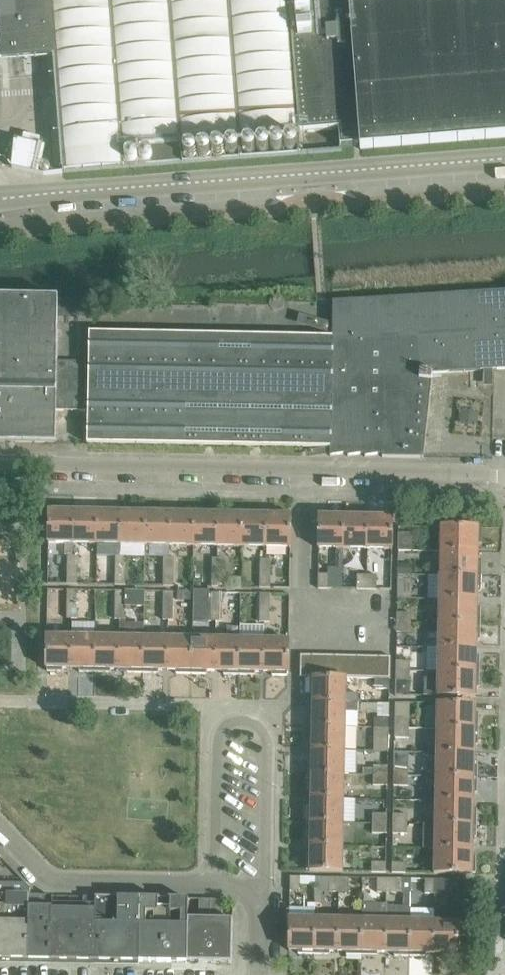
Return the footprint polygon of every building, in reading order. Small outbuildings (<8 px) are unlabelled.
[(54,59),(63,173),(341,151),(341,147),(359,145),(360,150),(504,139),(504,0),(0,0),(0,63),(54,59)] [(16,136),(12,167),(39,173),(46,143),(40,142),(41,137),(24,133),(23,138),(16,136)] [(433,374),(504,369),(504,292),(334,302),(333,338),(90,334),(90,362),(57,362),(57,411),(89,411),(88,443),(330,448),(330,456),(332,456),(347,453),(348,457),(349,457),(349,456),(364,454),(365,457),(367,457),(367,456),(382,454),(382,457),(424,458),(433,374)] [(56,443),(57,411),(57,362),(58,329),(58,297),(0,296),(0,442),(56,443)] [(49,510),(49,544),(66,544),(74,544),(74,511),(66,511),(67,507),(51,506),(50,510),(49,510)] [(74,511),(74,544),(98,545),(98,507),(82,507),(82,511),(74,511)] [(98,507),(98,545),(122,545),(122,512),(114,512),(114,508),(98,507)] [(122,512),(122,545),(146,546),(146,508),(130,508),(130,512),(122,512)] [(146,508),(146,546),(170,546),(170,513),(162,513),(162,509),(146,508)] [(170,513),(170,546),(173,546),(194,546),(194,509),(178,509),(178,513),(170,513)] [(194,509),(194,546),(218,547),(218,514),(210,513),(210,509),(194,509)] [(218,514),(218,547),(242,547),(242,510),(226,510),(226,514),(218,514)] [(242,510),(242,547),(266,548),(266,514),(258,514),(258,510),(242,510)] [(266,514),(266,548),(291,548),(291,515),(290,515),(290,511),(274,511),(274,515),(266,514)] [(319,516),(319,549),(337,549),(344,549),(344,512),(329,512),(328,516),(319,516)] [(344,512),(344,549),(347,549),(368,550),(368,516),(360,516),(361,512),(344,512)] [(368,516),(368,550),(392,550),(393,517),(392,517),(392,513),(376,513),(376,517),(368,516)] [(441,535),(440,551),(479,552),(479,545),(483,545),(483,529),(479,529),(479,528),(477,528),(477,523),(464,523),(464,527),(441,527),(441,535)] [(399,533),(398,551),(413,551),(413,533),(399,533)] [(440,551),(440,575),(482,576),(483,560),(479,560),(479,552),(440,551)] [(68,570),(78,570),(79,556),(68,555),(68,570)] [(127,557),(121,556),(116,556),(116,571),(126,571),(127,557)] [(164,571),(174,572),(175,557),(164,557),(164,571)] [(212,572),(222,573),(223,558),(212,558),(212,572)] [(260,573),(270,573),(271,559),(260,559),(260,573)] [(398,575),(412,575),(412,565),(398,565),(398,575)] [(68,584),(78,584),(78,570),(68,570),(68,584)] [(126,585),(126,571),(116,571),(116,585),(126,585)] [(164,571),(164,586),(174,586),(174,572),(164,571)] [(212,587),(222,587),(222,573),(212,572),(212,587)] [(260,587),(270,588),(270,573),(260,573),(260,587)] [(328,574),(318,574),(318,589),(328,589),(328,574)] [(367,590),(367,575),(357,575),(357,589),(367,590)] [(367,575),(367,590),(377,590),(377,575),(367,575)] [(412,585),(412,575),(398,575),(398,585),(412,585)] [(428,575),(427,599),(439,599),(478,600),(478,592),(482,592),(482,576),(440,575),(428,575)] [(68,590),(67,604),(78,604),(78,590),(68,590)] [(116,591),(115,605),(126,605),(126,591),(116,591)] [(164,592),(163,606),(174,606),(174,592),(164,592)] [(212,593),(211,607),(222,607),(222,593),(212,593)] [(260,594),(259,608),(270,608),(270,594),(260,594)] [(439,599),(439,623),(482,624),(482,608),(478,608),(478,600),(439,599)] [(67,618),(72,618),(77,618),(78,604),(67,604),(67,618)] [(115,619),(120,619),(125,619),(126,605),(115,605),(115,619)] [(163,620),(168,620),(173,620),(174,606),(163,606),(163,620)] [(211,621),(216,621),(221,621),(222,607),(211,607),(211,621)] [(259,622),(264,622),(269,622),(270,608),(259,608),(259,622)] [(411,613),(397,613),(397,623),(411,623),(411,613)] [(411,633),(411,623),(397,623),(397,633),(411,633)] [(439,623),(438,647),(477,648),(477,640),(481,640),(482,624),(439,623)] [(47,636),(47,669),(48,669),(48,673),(64,673),(64,669),(71,669),(72,636),(47,636)] [(72,636),(71,669),(79,669),(79,673),(95,674),(96,636),(72,636)] [(96,636),(95,674),(111,674),(111,670),(119,670),(120,637),(96,636)] [(120,637),(119,670),(127,670),(127,674),(143,674),(144,637),(120,637)] [(144,637),(143,674),(159,675),(159,671),(167,671),(168,638),(144,637)] [(168,638),(167,671),(175,671),(175,675),(191,675),(192,638),(168,638)] [(192,638),(191,675),(207,676),(207,672),(215,672),(216,639),(192,638)] [(216,639),(215,672),(223,672),(223,676),(239,676),(240,639),(217,639),(216,639)] [(240,639),(239,676),(255,677),(255,673),(263,673),(264,639),(240,639)] [(264,639),(263,673),(271,673),(271,677),(287,677),(287,673),(288,673),(289,655),(289,640),(264,639)] [(438,647),(438,671),(481,672),(481,656),(477,656),(477,648),(438,647)] [(301,655),(300,678),(312,678),(312,655),(301,655)] [(312,655),(312,678),(313,678),(323,678),(323,655),(312,655)] [(334,678),(335,655),(323,655),(323,678),(334,678)] [(335,655),(334,678),(345,679),(346,656),(335,655)] [(357,679),(357,656),(346,656),(345,679),(357,679)] [(357,656),(357,679),(368,679),(369,656),(357,656)] [(368,679),(375,679),(379,679),(380,656),(369,656),(368,679)] [(379,679),(390,679),(391,679),(391,656),(380,656),(379,679)] [(396,661),(396,671),(410,671),(411,661),(396,661)] [(396,671),(396,680),(396,681),(410,681),(410,671),(396,671)] [(425,679),(424,696),(437,696),(476,697),(476,688),(480,688),(481,672),(438,671),(438,679),(425,679)] [(309,679),(309,695),(313,695),(313,703),(346,703),(359,704),(359,679),(357,679),(345,679),(334,678),(323,678),(313,678),(313,679),(309,679)] [(379,679),(375,679),(375,689),(390,689),(390,679),(379,679)] [(309,711),(309,727),(346,727),(346,712),(358,713),(359,704),(346,703),(313,703),(313,711),(309,711)] [(437,704),(437,729),(480,729),(480,713),(476,713),(476,705),(437,704)] [(389,728),(389,718),(375,717),(374,728),(389,728)] [(395,728),(409,728),(409,718),(395,718),(395,728)] [(309,727),(308,743),(312,743),(312,751),(345,751),(346,727),(309,727)] [(374,728),(374,752),(388,752),(389,728),(374,728)] [(409,738),(409,728),(395,728),(395,737),(409,738)] [(437,729),(437,753),(475,753),(475,745),(479,745),(480,729),(437,729)] [(308,759),(308,775),(345,775),(345,751),(312,751),(312,759),(308,759)] [(437,753),(436,777),(479,777),(479,761),(475,761),(475,753),(437,753)] [(374,765),(374,776),(388,776),(388,766),(374,765)] [(394,776),(408,776),(409,766),(394,766),(394,776)] [(308,775),(307,791),(311,791),(311,799),(344,799),(345,775),(308,775)] [(388,785),(388,776),(374,776),(373,785),(388,785)] [(408,786),(408,776),(394,776),(394,785),(408,786)] [(436,777),(436,801),(474,801),(475,793),(479,793),(479,777),(436,777)] [(307,807),(307,823),(344,823),(344,799),(311,799),(311,807),(307,807)] [(436,801),(435,825),(478,825),(478,809),(474,809),(474,801),(436,801)] [(373,814),(373,824),(387,824),(387,814),(373,814)] [(393,824),(407,824),(408,814),(393,814),(393,824)] [(307,823),(306,839),(310,839),(310,847),(343,847),(344,823),(307,823)] [(387,833),(387,824),(373,824),(372,833),(387,833)] [(407,834),(407,824),(393,824),(393,834),(407,834)] [(433,846),(432,824),(423,824),(424,846),(433,846)] [(435,825),(435,849),(474,849),(474,841),(478,841),(478,825),(435,825)] [(306,854),(306,870),(310,870),(310,871),(343,872),(343,847),(310,847),(310,854),(306,854)] [(435,849),(435,874),(473,874),(473,873),(477,873),(477,857),(474,857),(474,849),(435,849)] [(386,872),(386,863),(372,862),(372,872),(386,872)] [(392,873),(407,873),(407,863),(392,863),(392,873)] [(290,877),(290,891),(300,891),(300,885),(315,885),(315,877),(290,877)] [(315,892),(339,892),(339,878),(315,877),(315,885),(315,892)] [(339,878),(339,892),(349,892),(349,878),(339,878)] [(377,893),(387,893),(387,879),(377,878),(377,893)] [(396,879),(387,879),(387,893),(396,893),(396,879)] [(401,893),(411,893),(411,879),(401,879),(401,893)] [(425,894),(435,894),(435,879),(425,879),(425,894)] [(444,880),(435,879),(435,894),(444,894),(444,880)] [(29,958),(30,896),(30,888),(25,884),(0,883),(0,958),(29,958)] [(29,958),(51,959),(52,908),(51,908),(52,897),(42,896),(30,896),(29,958)] [(52,908),(51,959),(95,959),(96,897),(83,897),(83,910),(53,910),(53,897),(52,897),(51,908),(52,908)] [(140,898),(96,897),(95,959),(139,960),(140,898)] [(139,962),(187,963),(188,919),(188,899),(140,898),(139,960),(139,962)] [(188,899),(188,919),(205,920),(205,899),(188,899)] [(205,899),(205,920),(222,920),(222,900),(205,899)] [(362,919),(361,957),(377,957),(377,953),(385,953),(386,904),(362,903),(362,919)] [(290,918),(289,951),(297,951),(297,955),(313,956),(314,918),(314,914),(314,904),(308,904),(308,910),(290,909),(290,918)] [(386,904),(385,953),(393,953),(393,957),(409,958),(410,920),(387,920),(387,908),(387,904),(386,904)] [(314,918),(313,956),(329,956),(329,952),(337,952),(338,919),(314,918)] [(187,963),(232,964),(233,920),(222,920),(205,920),(188,919),(187,963)] [(338,919),(337,952),(345,952),(345,956),(361,957),(362,919),(338,919)] [(410,920),(409,958),(425,958),(425,954),(433,954),(434,921),(410,920)] [(434,921),(433,954),(441,954),(441,958),(457,959),(457,955),(458,955),(459,955),(459,921),(434,921)]
